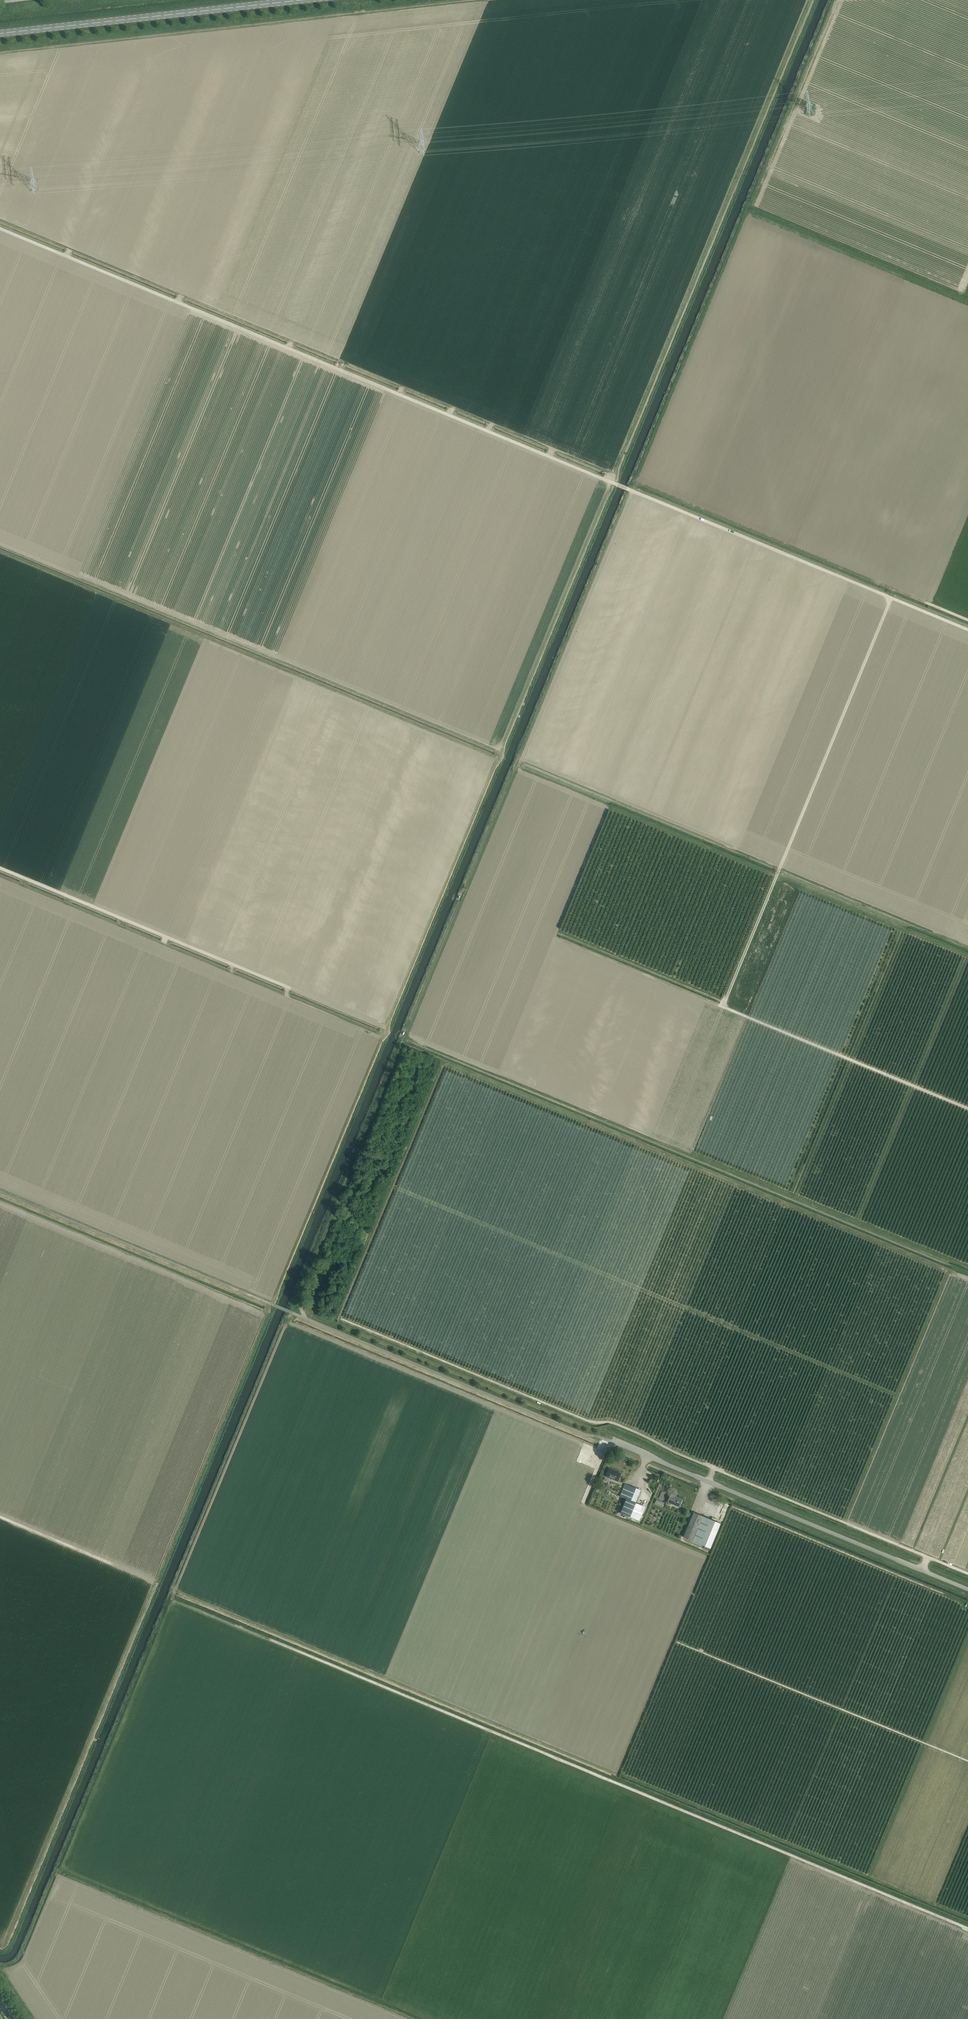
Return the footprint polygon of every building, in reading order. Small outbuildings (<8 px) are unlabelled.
[(617,1481),(621,1473),(608,1468),(605,1476),(617,1481)] [(639,1521),(645,1507),(635,1503),(640,1490),(625,1484),(620,1496),(626,1499),(620,1513),(639,1521)] [(680,1507),(683,1499),(671,1494),(668,1502),(680,1507)] [(656,1500),(654,1505),(662,1508),(664,1503),(656,1500)] [(710,1509),(712,1504),(703,1500),(701,1504),(705,1506),(704,1507),(710,1509)] [(694,1512),(684,1537),(692,1541),(702,1516),(694,1512)] [(702,1516),(692,1541),(711,1548),(721,1524),(702,1516)]
